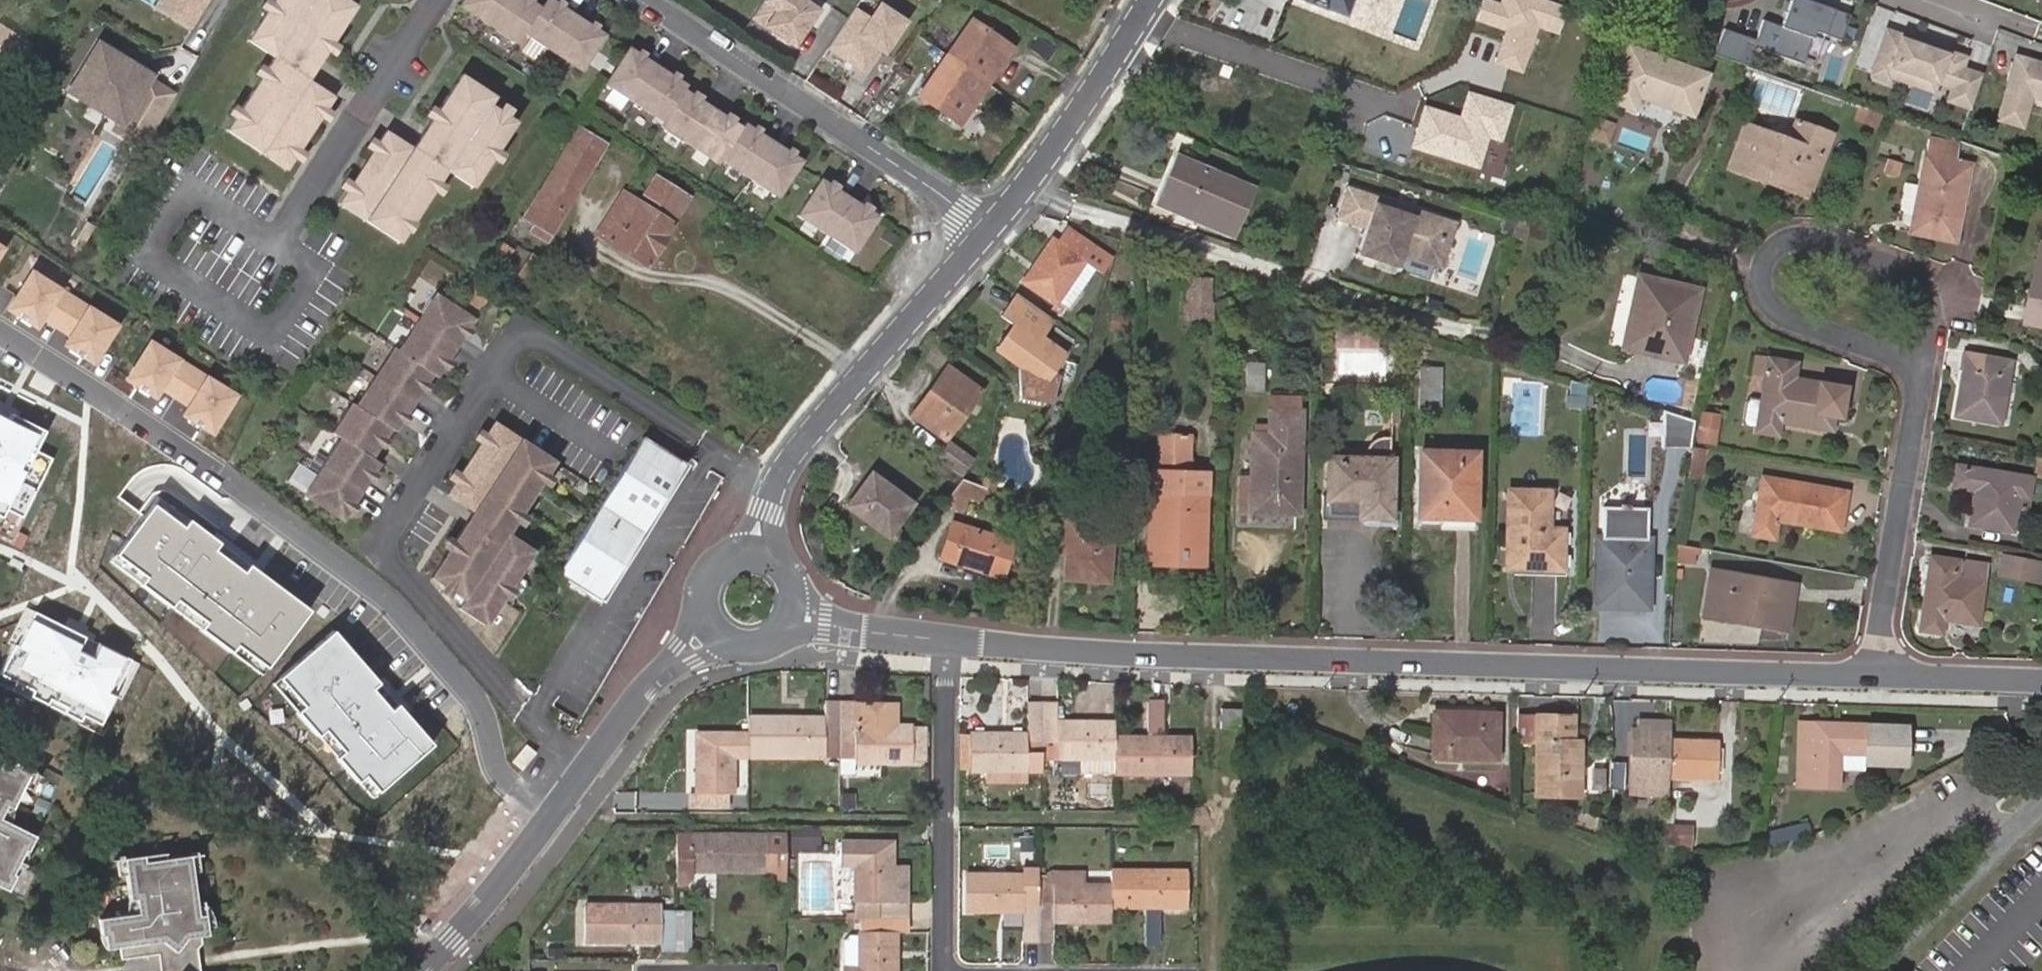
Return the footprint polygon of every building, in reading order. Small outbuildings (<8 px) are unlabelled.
[(157,8),(195,31),(214,0),(162,0),(157,8)] [(264,18),(246,46),(271,62),(264,74),(258,84),(238,116),(233,126),(226,137),(289,177),(296,164),(302,156),(322,123),(327,115),(334,103),(310,85),(327,57),(332,49),(355,12),(335,0),(275,0),(269,10),(264,18)] [(455,11),(486,30),(505,0),(463,0),(455,11)] [(486,30),(514,48),(521,36),(538,9),(530,4),(523,0),(505,0),(486,30)] [(538,9),(521,36),(551,56),(576,17),(561,7),(555,3),(551,0),(544,0),(538,9)] [(816,1),(815,0),(757,0),(745,25),(793,48),(816,1)] [(1343,15),(1348,0),(1301,0),(1343,15)] [(1474,18),(1503,27),(1493,60),(1523,68),(1536,25),(1558,31),(1566,1),(1561,0),(1480,0),(1474,18)] [(1718,40),(1813,65),(1822,33),(1842,38),(1850,7),(1824,0),(1782,0),(1776,21),(1759,16),(1755,34),(1722,25),(1718,40)] [(884,53),(904,23),(879,6),(870,21),(854,11),(853,10),(828,48),(829,49),(865,72),(876,54),(874,53),(877,48),(884,53)] [(258,13),(264,18),(269,10),(263,7),(258,13)] [(1588,16),(1572,10),(1569,18),(1585,24),(1588,16)] [(576,17),(551,56),(580,74),(605,35),(595,29),(588,25),(576,17)] [(957,125),(1012,49),(970,21),(917,97),(957,125)] [(1868,73),(1974,103),(1983,70),(1962,64),(1966,51),(1880,28),(1868,73)] [(179,96),(102,46),(71,93),(148,143),(179,96)] [(1706,75),(1628,47),(1608,101),(1632,111),(1637,98),(1690,117),(1706,75)] [(338,52),(332,49),(327,57),(333,61),(338,52)] [(2013,49),(1994,117),(2025,126),(2033,97),(2041,99),(2041,57),(2013,49)] [(639,50),(636,55),(643,60),(646,55),(639,50)] [(643,60),(636,55),(630,51),(605,90),(633,109),(658,70),(643,60)] [(658,70),(633,109),(660,126),(682,93),(685,88),(678,83),(672,79),(658,70)] [(258,84),(264,74),(259,71),(252,80),(258,84)] [(675,74),(672,79),(678,83),(681,78),(675,74)] [(417,224),(437,192),(443,183),(449,174),(476,191),(495,162),(499,154),(519,123),(509,118),(499,112),(491,107),(495,100),(459,78),(438,113),(432,123),(415,152),(385,135),(378,145),(373,153),(354,186),(348,196),(341,208),(402,246),(410,234),(417,224)] [(1490,136),(1503,140),(1514,100),(1466,86),(1458,111),(1422,101),(1409,145),(1481,166),(1490,136)] [(682,93),(660,126),(657,130),(687,150),(712,112),(696,102),(689,98),(682,93)] [(691,94),(689,98),(696,102),(698,98),(691,94)] [(502,106),(499,112),(509,118),(513,112),(502,106)] [(426,119),(432,123),(438,113),(432,110),(426,119)] [(712,112),(687,150),(715,168),(717,165),(740,131),(729,124),(723,120),(712,112)] [(1884,118),(1868,112),(1864,123),(1880,129),(1884,118)] [(226,122),(233,126),(238,116),(233,113),(226,122)] [(333,118),(327,115),(322,123),(329,127),(333,118)] [(1812,150),(1823,154),(1830,134),(1796,122),(1789,141),(1746,126),(1730,170),(1761,181),(1766,168),(1801,181),(1812,150)] [(740,131),(717,165),(748,184),(773,146),(757,136),(751,132),(742,126),(740,131)] [(755,126),(751,132),(757,136),(761,130),(755,126)] [(545,244),(606,146),(579,130),(522,221),(532,227),(529,233),(545,244)] [(1956,145),(1929,140),(1911,232),(1954,241),(1969,165),(1952,162),(1956,145)] [(365,150),(373,153),(378,145),(371,141),(365,150)] [(773,146),(748,184),(775,202),(797,167),(799,163),(792,158),(786,154),(773,146)] [(789,149),(786,154),(792,158),(796,153),(789,149)] [(1807,197),(1823,154),(1812,150),(1801,181),(1766,168),(1761,181),(1807,197)] [(507,159),(499,154),(495,162),(502,166),(507,159)] [(309,160),(302,156),(296,164),(304,169),(309,160)] [(1249,189),(1176,159),(1158,204),(1231,235),(1249,189)] [(1900,164),(1887,160),(1883,172),(1896,176),(1900,164)] [(596,237),(645,269),(674,226),(672,224),(688,200),(655,179),(645,195),(657,203),(651,212),(623,194),(596,237)] [(835,192),(825,186),(818,181),(794,219),(825,239),(849,202),(835,192)] [(829,181),(825,186),(835,192),(838,188),(829,181)] [(340,191),(348,196),(354,186),(347,182),(340,191)] [(443,183),(437,192),(444,197),(449,187),(443,183)] [(1430,236),(1436,216),(1345,187),(1334,222),(1363,231),(1357,256),(1377,263),(1394,268),(1397,270),(1402,257),(1441,268),(1450,241),(1430,236)] [(849,202),(825,239),(853,257),(878,220),(869,214),(860,209),(849,202)] [(863,204),(860,209),(869,214),(871,210),(863,204)] [(1456,222),(1436,216),(1430,236),(1450,241),(1456,222)] [(420,227),(417,224),(410,234),(416,237),(420,227)] [(1108,259),(1068,231),(1057,245),(1053,242),(1023,283),(1052,305),(1085,260),(1101,271),(1108,259)] [(511,251),(503,245),(491,263),(499,269),(511,251)] [(2041,305),(2041,246),(2038,245),(2028,303),(2041,306),(2041,305)] [(531,256),(517,279),(538,292),(542,284),(534,278),(543,264),(531,256)] [(1394,268),(1377,263),(1375,270),(1392,275),(1394,268)] [(124,325),(33,268),(7,310),(40,330),(46,321),(71,337),(65,347),(97,367),(124,325)] [(1642,326),(1637,353),(1681,362),(1698,289),(1639,277),(1628,323),(1642,326)] [(1210,281),(1187,281),(1185,320),(1208,321),(1210,281)] [(474,320),(436,295),(398,352),(433,374),(437,377),(442,369),(446,371),(451,363),(448,361),(463,338),(466,340),(472,331),(468,329),(474,320)] [(1051,320),(1016,295),(1001,317),(1013,326),(996,352),(1027,375),(1021,396),(1046,401),(1054,374),(1059,357),(1060,353),(1039,338),(1051,320)] [(2041,306),(2028,303),(2024,324),(2041,327),(2041,305),(2041,306)] [(1622,350),(1637,353),(1642,326),(1628,323),(1622,350)] [(242,396),(151,339),(125,381),(159,402),(164,392),(190,408),(183,418),(215,438),(242,396)] [(433,374),(398,352),(394,349),(375,378),(357,406),(392,429),(395,431),(400,423),(404,425),(409,417),(406,415),(422,391),(424,395),(430,386),(426,384),(433,374)] [(2009,362),(1968,355),(1957,416),(1998,424),(2009,362)] [(1072,361),(1059,357),(1054,374),(1067,378),(1072,361)] [(1766,376),(1769,360),(1755,357),(1753,374),(1766,376)] [(1796,364),(1769,360),(1766,376),(1756,433),(1777,436),(1779,424),(1830,432),(1833,418),(1839,419),(1844,388),(1793,380),(1796,364)] [(1263,365),(1246,365),(1245,392),(1261,392),(1263,365)] [(979,392),(947,368),(913,416),(945,439),(979,392)] [(1439,370),(1420,370),(1419,409),(1439,409),(1439,370)] [(1300,400),(1270,400),(1268,436),(1255,436),(1252,478),(1250,511),(1250,513),(1296,514),(1300,400)] [(392,429),(357,406),(355,408),(351,405),(332,433),(341,438),(304,496),(343,522),(349,513),(352,515),(358,507),(354,504),(369,482),(373,484),(379,475),(375,473),(380,465),(372,459),(379,447),(383,450),(388,441),(385,439),(392,429)] [(1689,448),(1693,420),(1661,410),(1660,447),(1689,449),(1689,448)] [(0,412),(0,518),(23,530),(58,461),(41,452),(48,437),(0,412)] [(1700,425),(1698,440),(1713,443),(1715,427),(1716,427),(1717,416),(1701,414),(1699,425),(1700,425)] [(554,464),(494,423),(486,436),(479,431),(473,441),(480,445),(459,476),(453,471),(447,480),(453,484),(446,496),(472,513),(453,542),(447,538),(441,547),(447,551),(429,578),(442,586),(438,592),(447,597),(452,593),(462,600),(457,608),(484,627),(503,598),(508,601),(515,591),(510,587),(534,553),(507,535),(515,523),(521,527),(527,518),(521,514),(540,485),(546,489),(553,479),(547,475),(554,464)] [(1188,550),(1200,551),(1201,497),(1188,496),(1189,437),(1157,436),(1152,561),(1188,562),(1188,550)] [(1390,518),(1391,464),(1391,440),(1388,440),(1388,438),(1383,438),(1384,441),(1383,441),(1382,441),(1381,441),(1380,442),(1379,442),(1378,442),(1377,443),(1376,444),(1375,444),(1374,444),(1374,445),(1373,445),(1373,446),(1372,446),(1371,447),(1371,448),(1370,448),(1370,449),(1369,450),(1368,451),(1368,452),(1367,453),(1367,454),(1367,455),(1366,456),(1366,457),(1366,458),(1366,459),(1366,460),(1366,461),(1366,462),(1366,463),(1366,464),(1328,463),(1327,517),(1390,518)] [(622,471),(670,493),(687,467),(642,439),(622,471)] [(949,445),(937,462),(961,480),(973,463),(949,445)] [(1704,450),(1692,448),(1690,463),(1701,465),(1704,450)] [(1475,454),(1419,454),(1418,518),(1474,518),(1475,454)] [(1701,465),(1690,463),(1687,476),(1699,478),(1701,465)] [(2032,479),(1958,466),(1955,489),(1975,492),(1969,526),(2013,533),(2019,500),(2028,501),(2032,479)] [(600,604),(670,493),(622,471),(555,576),(600,604)] [(910,505),(871,476),(848,508),(887,538),(910,505)] [(1252,478),(1239,478),(1238,511),(1250,511),(1252,478)] [(1848,493),(1764,478),(1753,535),(1774,539),(1777,522),(1840,532),(1848,493)] [(961,480),(945,502),(959,512),(971,499),(977,504),(988,489),(982,488),(961,480)] [(1549,493),(1509,492),(1507,570),(1560,571),(1561,531),(1548,530),(1549,493)] [(313,612),(161,498),(114,561),(266,675),(313,612)] [(1070,513),(1071,500),(1058,499),(1057,512),(1070,513)] [(1649,596),(1651,541),(1649,541),(1650,509),(1630,508),(1630,506),(1622,505),(1622,508),(1602,507),(1601,539),(1597,538),(1594,608),(1613,609),(1614,595),(1649,596)] [(1107,582),(1111,527),(1069,525),(1070,513),(1057,512),(1055,530),(1042,529),(1040,553),(1067,555),(1065,580),(1107,582)] [(1474,518),(1418,518),(1418,524),(1438,525),(1438,530),(1474,530),(1474,518)] [(1011,544),(951,525),(940,560),(1001,579),(1011,544)] [(1200,562),(1200,551),(1188,550),(1188,562),(1200,562)] [(2041,565),(2002,557),(1999,573),(2038,580),(2041,565)] [(1986,566),(1932,559),(1921,631),(1941,634),(1942,621),(1975,625),(1986,566)] [(1756,613),(1754,626),(1787,631),(1796,587),(1713,572),(1707,604),(1756,613)] [(1648,611),(1649,596),(1614,595),(1613,609),(1648,611)] [(1705,618),(1754,626),(1756,613),(1707,604),(1705,618)] [(33,612),(0,680),(0,682),(100,731),(134,661),(33,612)] [(438,749),(336,632),(275,685),(377,802),(438,749)] [(969,733),(969,773),(987,773),(1025,774),(1041,774),(1041,761),(1081,761),(1113,761),(1114,776),(1190,776),(1190,736),(1162,735),(1162,700),(1147,701),(1147,735),(1114,735),(1113,721),(1057,720),(1057,702),(1026,702),(1026,734),(969,733)] [(910,764),(911,731),(911,726),(854,726),(854,703),(854,701),(839,701),(823,701),(824,717),(747,717),(747,732),(695,732),(695,794),(694,809),(726,809),(726,794),(733,794),(734,759),(747,759),(747,756),(823,757),(823,742),(838,742),(853,742),(853,759),(853,763),(910,764)] [(1291,702),(1285,709),(1287,713),(1296,712),(1298,708),(1294,702),(1291,702)] [(894,724),(894,703),(854,703),(854,726),(911,726),(911,724),(894,724)] [(1220,711),(1220,729),(1239,728),(1239,711),(1220,711)] [(1496,760),(1496,715),(1434,713),(1433,758),(1496,760)] [(1572,742),(1572,719),(1539,718),(1537,796),(1577,797),(1578,742),(1572,742)] [(1669,742),(1670,725),(1638,723),(1638,732),(1631,732),(1629,778),(1667,778),(1667,777),(1669,742)] [(1862,755),(1863,726),(1835,725),(1835,728),(1826,728),(1826,725),(1799,724),(1797,786),(1835,787),(1837,755),(1862,755)] [(1903,727),(1863,726),(1862,755),(1861,766),(1890,766),(1890,760),(1902,760),(1903,727)] [(921,731),(911,731),(910,764),(921,764),(921,731)] [(960,733),(959,772),(969,773),(969,733),(960,733)] [(838,757),(838,742),(823,742),(823,757),(838,757)] [(853,742),(838,742),(838,757),(838,759),(853,759),(853,742)] [(1715,744),(1669,742),(1667,777),(1713,778),(1715,744)] [(1114,776),(1113,761),(1081,761),(1081,776),(1114,776)] [(6,812),(16,817),(25,793),(31,778),(12,770),(10,776),(0,771),(0,824),(6,812)] [(1025,785),(1025,774),(987,773),(987,784),(1025,785)] [(33,775),(31,778),(25,793),(33,797),(41,779),(33,775)] [(852,795),(840,795),(840,808),(852,808),(852,795)] [(1666,806),(1664,853),(1667,853),(1670,853),(1672,853),(1675,853),(1678,853),(1680,853),(1683,854),(1686,854),(1688,854),(1691,854),(1691,827),(1673,826),(1674,807),(1666,806)] [(16,817),(6,812),(0,824),(0,826),(10,831),(16,817)] [(1663,848),(1663,826),(1642,825),(1641,847),(1663,848)] [(17,882),(14,879),(24,857),(29,860),(37,843),(10,831),(0,826),(0,892),(10,897),(17,882)] [(815,843),(816,827),(795,826),(794,843),(815,843)] [(1805,826),(1763,836),(1762,837),(1764,848),(1775,845),(1785,843),(1795,841),(1807,837),(1805,826)] [(691,837),(691,833),(678,833),(677,885),(687,883),(691,879),(692,873),(691,850),(691,837)] [(691,837),(691,850),(692,873),(765,873),(773,880),(784,882),(786,834),(766,834),(691,833),(691,837)] [(579,835),(569,847),(575,851),(584,839),(579,835)] [(892,842),(841,843),(841,868),(852,868),(852,912),(846,912),(847,924),(859,924),(859,933),(844,933),(844,970),(895,970),(896,931),(907,931),(908,905),(907,904),(892,904),(892,870),(892,842)] [(190,853),(191,857),(193,874),(201,873),(199,851),(190,853)] [(14,879),(17,882),(23,875),(26,871),(31,861),(29,860),(24,857),(14,879)] [(122,965),(160,959),(159,953),(171,951),(176,955),(181,950),(185,955),(198,953),(204,948),(202,942),(211,940),(209,930),(207,919),(201,920),(199,908),(193,874),(191,857),(145,865),(144,859),(123,862),(125,878),(128,904),(137,902),(139,918),(126,919),(100,923),(102,939),(105,939),(107,954),(120,952),(122,965)] [(118,879),(125,878),(123,862),(122,858),(115,859),(118,879)] [(1052,884),(1045,884),(1038,884),(1038,877),(1038,874),(1023,874),(967,873),(967,914),(1023,914),(1022,943),(1038,943),(1052,943),(1052,924),(1110,925),(1110,910),(1144,910),(1158,910),(1185,910),(1186,870),(1110,869),(1110,885),(1084,884),(1052,884)] [(907,904),(907,870),(892,870),(892,904),(907,904)] [(1052,872),(1052,884),(1084,884),(1084,873),(1052,872)] [(636,883),(635,897),(658,898),(658,885),(636,883)] [(126,916),(126,919),(139,918),(137,902),(128,904),(127,910),(126,916)] [(661,904),(585,904),(585,942),(660,944),(661,951),(690,950),(689,911),(661,911),(661,904)] [(209,907),(199,908),(201,920),(207,919),(209,930),(218,929),(209,907)] [(1158,945),(1158,910),(1144,910),(1144,945),(1158,945)] [(160,959),(161,967),(162,970),(201,970),(200,962),(198,953),(185,955),(181,950),(176,955),(171,951),(159,953),(160,959)]
